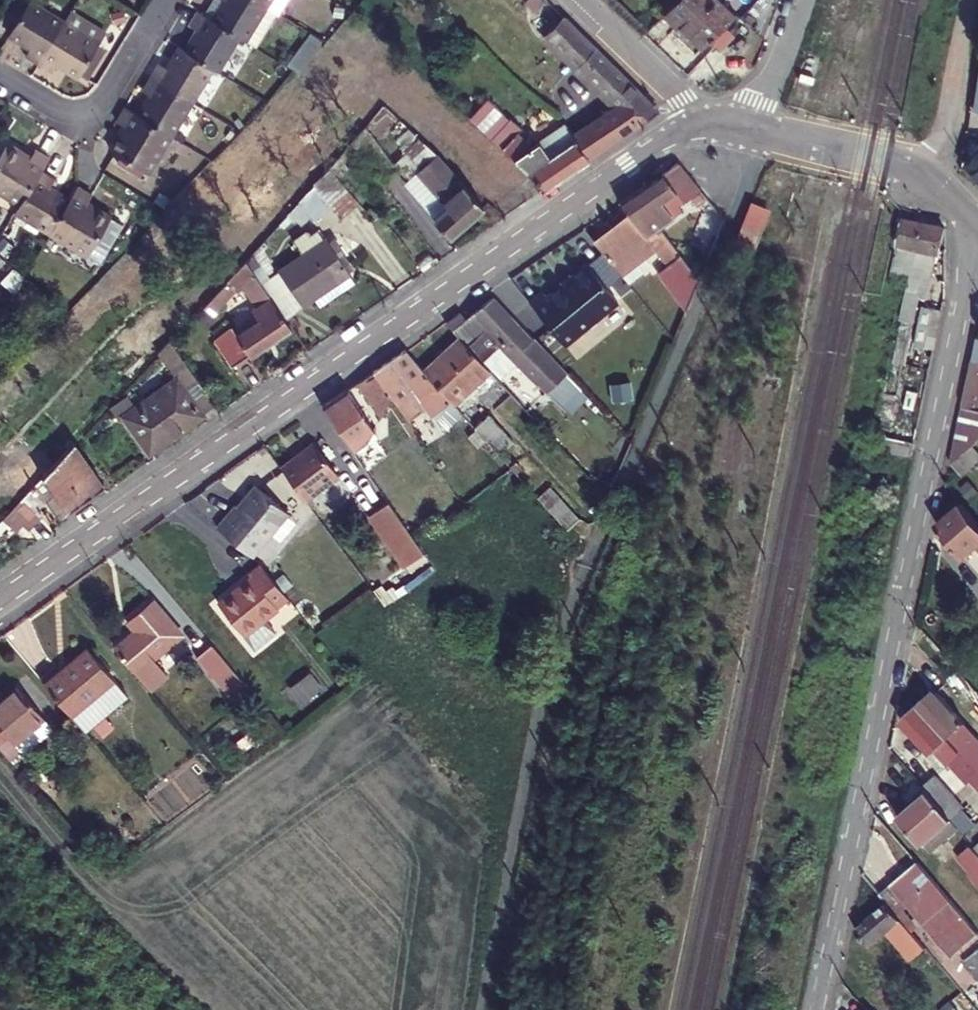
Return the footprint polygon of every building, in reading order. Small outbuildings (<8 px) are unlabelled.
[(216,21),(241,37),(246,40),(268,7),(257,0),(227,0),(229,1),(216,21)] [(736,14),(721,0),(677,0),(664,14),(678,26),(680,25),(704,46),(710,40),(711,41),(736,14)] [(23,57),(34,64),(59,24),(27,4),(7,37),(28,50),(23,57)] [(216,21),(201,12),(193,27),(200,33),(188,53),(215,69),(219,72),(241,37),(216,21)] [(103,37),(66,14),(59,24),(97,47),(103,37)] [(659,112),(565,19),(547,36),(616,106),(574,136),(565,128),(564,128),(588,160),(659,112)] [(76,81),(97,47),(59,24),(34,64),(50,75),(55,67),(76,81)] [(163,66),(155,79),(194,103),(215,69),(188,53),(183,50),(170,70),(163,66)] [(154,98),(142,118),(173,137),(194,103),(155,79),(147,93),(154,98)] [(544,190),(588,160),(564,128),(531,151),(516,137),(520,132),(486,103),(467,124),(544,190)] [(150,175),(173,137),(142,118),(127,109),(120,123),(128,129),(114,153),(150,175)] [(17,205),(38,170),(46,157),(33,150),(28,159),(3,143),(0,149),(0,194),(17,205)] [(969,158),(970,169),(977,178),(977,150),(969,158)] [(485,207),(436,157),(411,182),(426,199),(435,190),(449,207),(435,221),(451,239),(485,207)] [(678,206),(699,188),(675,161),(615,202),(625,214),(646,240),(654,233),(652,230),(667,218),(656,204),(668,195),(678,206)] [(38,170),(17,205),(13,213),(49,234),(68,203),(48,190),(54,181),(38,170)] [(324,171),(294,204),(306,221),(325,206),(337,220),(354,207),(324,171)] [(68,203),(49,234),(88,258),(111,222),(89,206),(93,200),(77,190),(68,203)] [(771,210),(757,204),(741,241),(755,248),(771,210)] [(646,240),(625,214),(590,241),(621,275),(652,248),(646,240)] [(912,284),(905,321),(916,323),(929,251),(943,254),(947,229),(908,222),(897,274),(914,278),(912,284)] [(300,305),(311,297),(347,272),(318,229),(299,242),(306,252),(276,272),(300,305)] [(657,271),(687,308),(700,279),(659,230),(654,233),(646,240),(652,248),(665,264),(657,271)] [(583,263),(533,309),(567,345),(617,298),(583,263)] [(352,280),(347,272),(311,297),(315,304),(352,280)] [(229,368),(291,327),(290,327),(254,278),(245,283),(258,303),(252,307),(259,317),(215,348),(229,368)] [(224,279),(195,311),(207,323),(236,291),(224,279)] [(546,391),(566,373),(492,297),(464,319),(458,311),(444,320),(459,336),(483,361),(500,346),(546,391)] [(928,328),(941,331),(947,303),(933,300),(928,328)] [(471,387),(491,370),(483,361),(459,336),(422,370),(461,412),(479,395),(471,387)] [(975,359),(973,375),(958,440),(953,466),(974,447),(977,444),(977,348),(975,359)] [(402,349),(391,357),(430,407),(444,425),(461,412),(422,370),(402,349)] [(371,371),(390,397),(409,423),(430,407),(391,357),(371,371)] [(390,397),(371,371),(355,382),(381,418),(390,397)] [(209,400),(190,372),(126,414),(151,452),(205,416),(216,409),(209,400)] [(322,405),(356,451),(373,439),(372,428),(344,389),(322,405)] [(474,426),(498,452),(512,439),(488,414),(474,426)] [(282,466),(308,499),(340,474),(315,441),(282,466)] [(73,443),(10,511),(25,533),(38,523),(33,516),(57,498),(67,513),(103,487),(73,443)] [(953,466),(962,476),(977,462),(977,452),(974,447),(953,466)] [(511,466),(515,470),(521,465),(515,459),(509,464),(511,466)] [(242,539),(258,553),(295,509),(261,480),(242,502),(241,501),(222,522),(242,539)] [(549,483),(537,494),(567,527),(579,515),(549,483)] [(406,562),(425,548),(417,538),(388,498),(370,511),(406,562)] [(970,508),(968,505),(944,525),(973,559),(977,556),(977,517),(970,508)] [(255,575),(223,600),(247,631),(269,615),(292,597),(266,561),(252,571),(255,575)] [(135,633),(114,651),(129,668),(136,675),(150,692),(167,677),(153,661),(181,636),(151,602),(127,623),(135,633)] [(269,615),(247,631),(258,646),(280,629),(269,615)] [(227,697),(243,684),(211,646),(195,658),(227,697)] [(52,672),(36,685),(67,719),(81,735),(123,699),(110,684),(83,655),(57,677),(52,672)] [(977,777),(977,759),(969,749),(974,745),(961,731),(966,727),(936,694),(919,710),(977,777)] [(6,772),(17,763),(10,753),(39,728),(12,699),(0,710),(0,765),(6,772)] [(919,710),(900,725),(929,758),(933,754),(946,769),(950,766),(967,786),(977,778),(977,777),(919,710)] [(924,787),(928,792),(947,814),(958,804),(936,778),(924,787)] [(947,814),(928,792),(916,803),(919,806),(901,820),(925,848),(954,822),(947,814)] [(974,850),(958,864),(977,887),(977,854),(974,850)] [(880,895),(887,904),(908,928),(920,917),(945,945),(964,930),(939,900),(947,893),(919,860),(880,895)] [(914,959),(926,948),(908,928),(887,904),(856,930),(870,947),(889,931),(914,959)] [(962,958),(977,977),(977,944),(962,958)]
